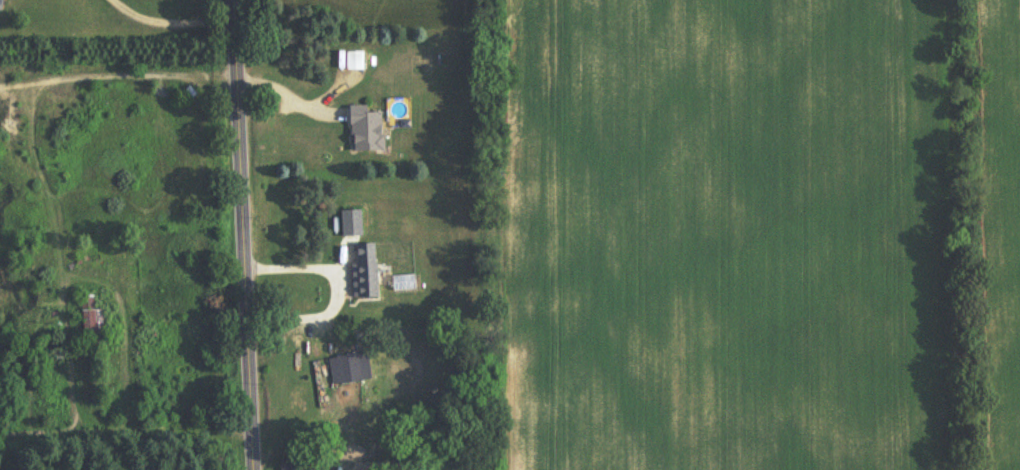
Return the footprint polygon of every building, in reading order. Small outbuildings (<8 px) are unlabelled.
[(364,53),(345,53),(345,70),(364,70),(364,53)] [(386,152),(384,113),(370,114),(369,106),(353,107),(355,153),(386,152)] [(380,299),(379,245),(356,245),(357,299),(380,299)] [(86,346),(109,344),(106,309),(97,310),(96,296),(82,298),(86,346)] [(335,386),(364,383),(361,355),(332,358),(335,386)] [(283,460),(283,469),(300,469),(300,460),(283,460)]
